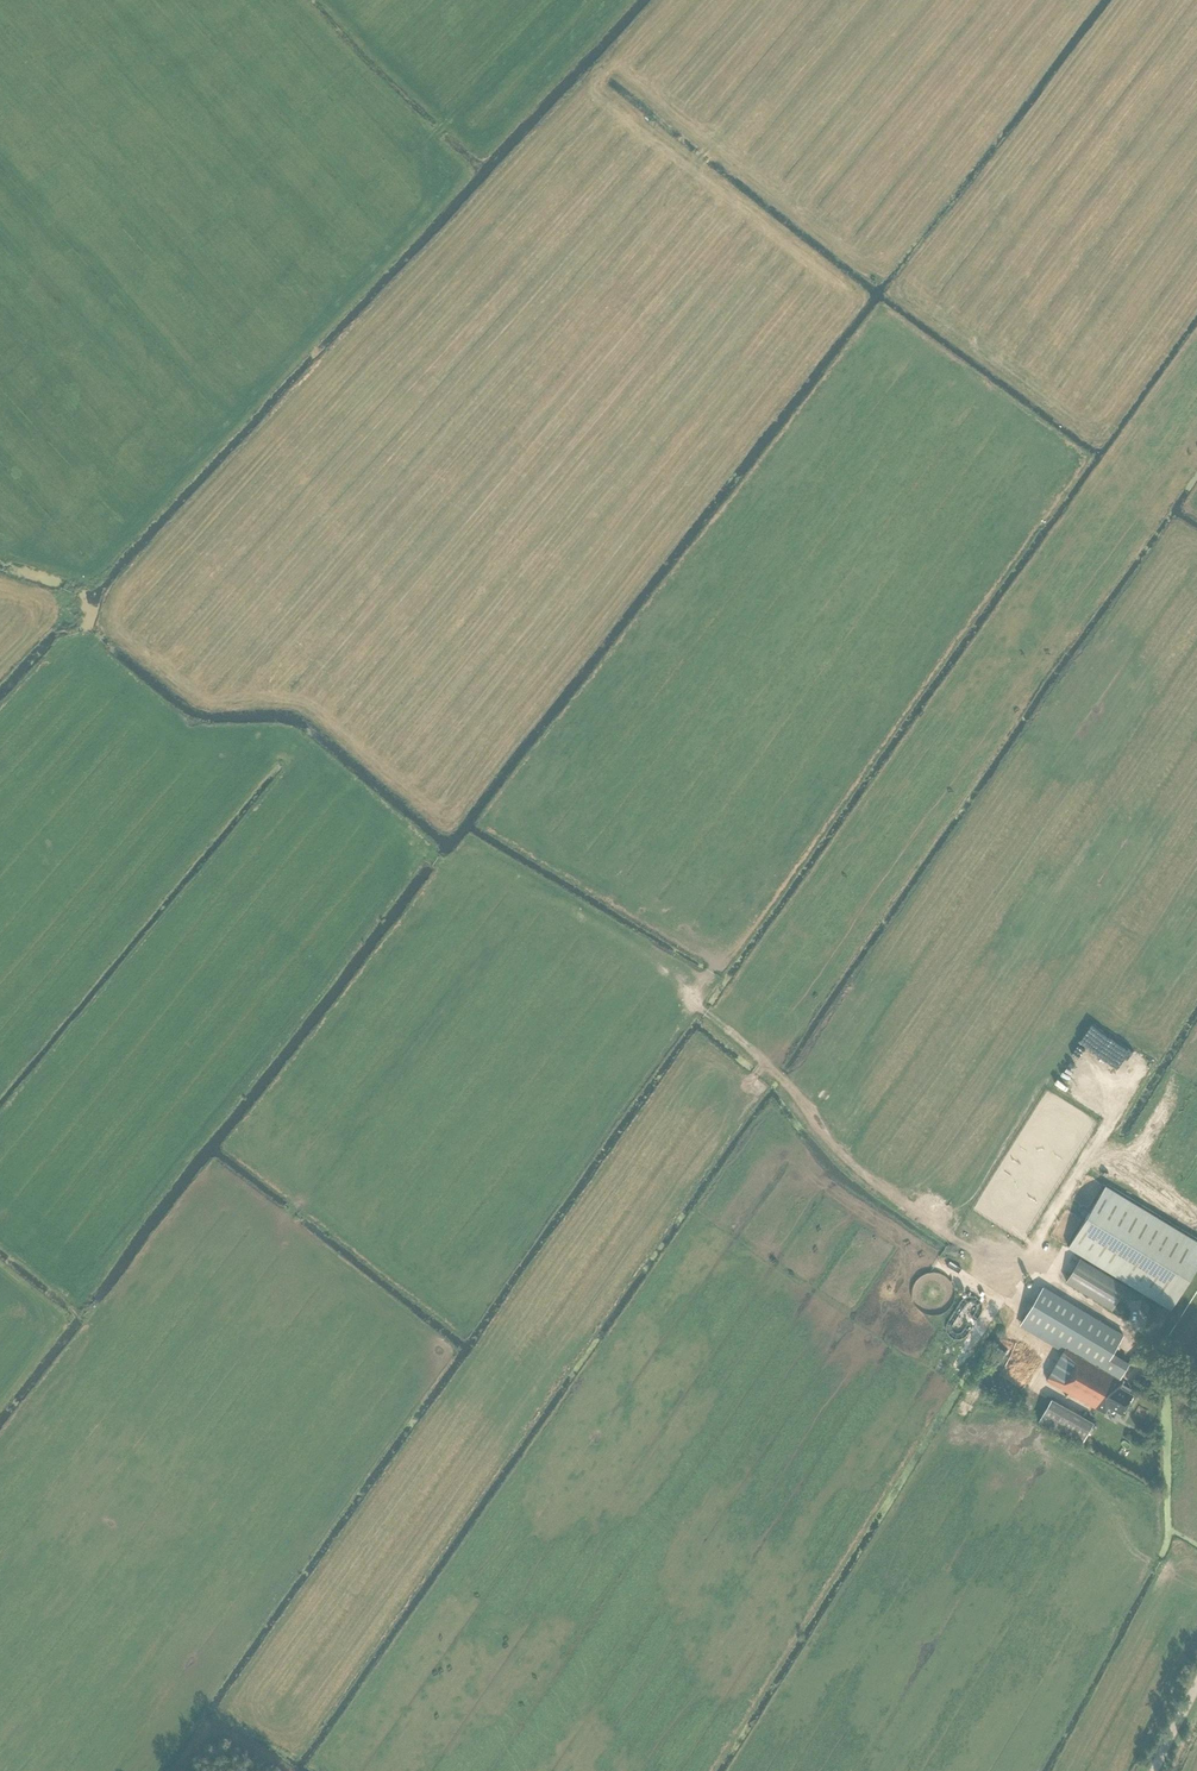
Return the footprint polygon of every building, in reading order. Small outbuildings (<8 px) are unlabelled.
[(1106,1186),(1069,1247),(1171,1309),(1196,1265),(1196,1241),(1106,1186)] [(1113,1310),(1127,1286),(1081,1258),(1066,1282),(1113,1310)] [(952,1305),(952,1304),(954,1301),(954,1299),(955,1297),(955,1295),(955,1293),(955,1291),(955,1290),(955,1288),(954,1287),(954,1285),(953,1284),(952,1282),(951,1281),(951,1280),(950,1279),(948,1277),(946,1276),(944,1274),(942,1273),(940,1273),(938,1272),(935,1272),(933,1272),(930,1272),(928,1272),(926,1273),(924,1274),(923,1274),(922,1275),(920,1277),(918,1278),(917,1279),(915,1281),(914,1283),(914,1285),(913,1286),(913,1287),(912,1289),(912,1291),(912,1293),(912,1295),(912,1296),(913,1298),(913,1301),(914,1303),(915,1305),(916,1306),(917,1307),(918,1308),(919,1309),(921,1311),(922,1311),(924,1312),(925,1313),(927,1314),(929,1314),(930,1315),(932,1315),(934,1315),(935,1315),(937,1315),(939,1314),(941,1313),(943,1313),(945,1312),(946,1311),(948,1309),(949,1308),(950,1307),(952,1305)] [(1122,1413),(1133,1394),(1128,1392),(1131,1389),(1121,1384),(1123,1380),(1119,1378),(1127,1363),(1111,1355),(1122,1334),(1043,1287),(1020,1326),(1063,1352),(1047,1380),(1105,1413),(1109,1406),(1122,1413)] [(945,1376),(959,1382),(966,1364),(952,1358),(945,1376)] [(1082,1444),(1095,1422),(1052,1398),(1040,1421),(1082,1444)]
